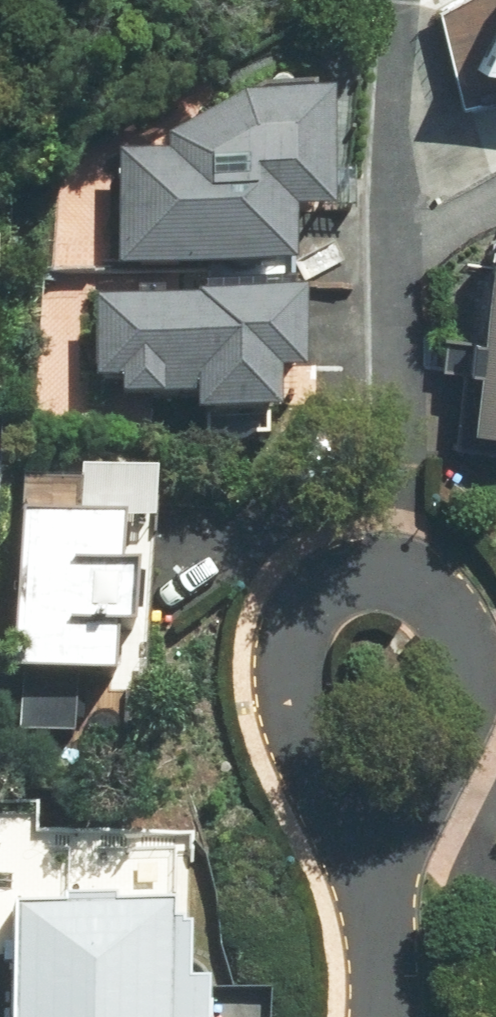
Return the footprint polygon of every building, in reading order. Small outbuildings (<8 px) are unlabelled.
[(437,10),(460,103),(495,93),(495,0),(456,0),(437,10)] [(294,267),(294,219),(329,219),(325,103),(316,102),(316,93),(241,100),(166,144),(163,153),(118,152),(114,271),(294,267)] [(487,262),(478,340),(469,341),(466,369),(474,378),(472,439),(495,441),(495,248),(495,261),(487,262)] [(303,380),(304,298),(197,294),(197,301),(95,301),(94,383),(117,385),(120,401),(191,396),(196,421),(278,417),(279,381),(303,380)] [(153,633),(157,468),(79,462),(81,487),(29,483),(17,732),(81,738),(81,689),(119,686),(118,635),(141,632),(153,633)] [(13,908),(7,1016),(206,1016),(207,992),(185,991),(183,939),(176,938),(175,931),(170,932),(170,911),(114,911),(115,904),(60,903),(60,912),(13,908)]
